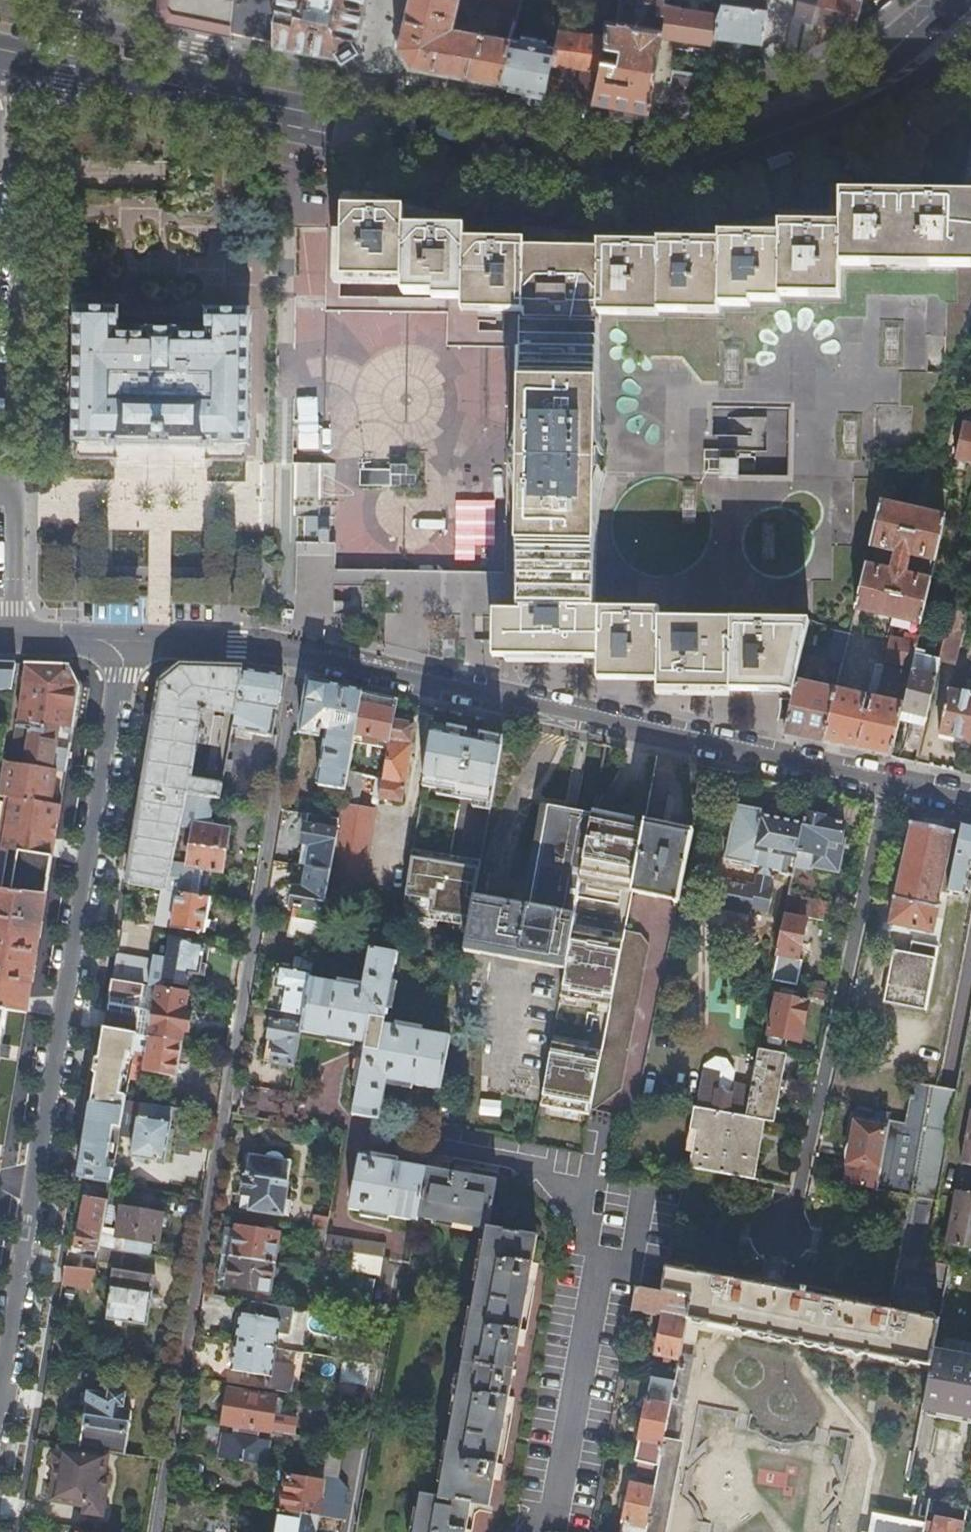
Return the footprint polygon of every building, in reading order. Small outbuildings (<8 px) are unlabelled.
[(159,0),(159,6),(161,11),(165,15),(169,18),(189,22),(230,30),(232,0),(159,0)] [(230,30),(288,41),(342,52),(354,45),(364,0),(232,0),(230,30)] [(394,43),(407,63),(444,69),(502,80),(510,37),(509,36),(482,31),(482,32),(452,26),(457,0),(405,0),(394,43)] [(516,9),(518,0),(477,0),(477,1),(516,9)] [(603,34),(592,96),(620,101),(649,106),(661,35),(664,16),(655,15),(657,3),(641,0),(618,0),(617,8),(646,13),(644,26),(616,21),(604,20),(604,32),(603,34)] [(718,11),(663,1),(663,0),(641,0),(657,3),(655,15),(664,16),(661,35),(678,37),(672,70),(687,73),(690,73),(705,76),(711,42),(713,34),(718,11)] [(713,34),(760,41),(766,5),(747,3),(730,0),(722,0),(718,11),(713,34)] [(794,14),(812,19),(816,0),(796,0),(794,14)] [(812,19),(853,28),(859,0),(816,0),(812,19)] [(553,44),(551,61),(571,64),(579,65),(574,93),(592,96),(603,34),(556,28),(553,44)] [(510,37),(502,80),(523,84),(547,88),(549,75),(551,61),(553,44),(510,37)] [(559,76),(549,75),(547,88),(557,90),(559,76)] [(491,655),(503,655),(596,656),(596,678),(656,678),(656,688),(780,689),(791,693),(794,681),(808,618),(658,618),(658,606),(588,607),(590,361),(590,313),(654,312),(654,308),(714,309),(714,301),(745,302),(745,296),(774,297),(774,291),(834,291),(834,259),(960,260),(970,260),(970,186),(835,186),(834,218),(773,217),(773,228),(715,229),(715,237),(653,236),(653,241),(593,239),(593,248),(519,247),(519,240),(513,240),(460,240),(460,227),(398,226),(398,209),(338,208),(337,279),(341,279),(398,280),(398,292),(429,292),(429,297),(460,297),(459,309),(516,310),(523,310),(519,596),(514,595),(491,596),(491,655)] [(970,289),(970,269),(958,266),(954,284),(970,289)] [(73,413),(73,438),(164,439),(246,440),(247,415),(246,415),(247,336),(248,336),(248,310),(206,309),(205,335),(179,335),(179,330),(144,330),(143,334),(116,334),(117,307),(75,307),(75,332),(75,413),(73,413)] [(357,387),(356,406),(449,408),(449,389),(357,387)] [(330,425),(316,425),(316,397),(296,396),(295,448),(330,448),(330,425)] [(714,405),(711,430),(701,448),(702,459),(707,459),(707,468),(716,468),(716,471),(716,476),(789,475),(788,404),(714,405)] [(964,410),(952,456),(970,461),(970,412),(964,410)] [(392,469),(362,469),(362,487),(427,487),(427,450),(405,450),(405,462),(392,462),(392,469)] [(933,560),(943,517),(878,502),(868,545),(894,551),(889,571),(863,565),(853,607),(919,622),(923,608),(929,579),(903,573),(907,554),(933,560)] [(314,514),(313,540),(329,541),(330,514),(314,514)] [(937,657),(953,661),(964,612),(948,609),(937,657)] [(884,658),(910,664),(915,642),(889,636),(884,658)] [(909,718),(922,721),(937,657),(931,655),(913,651),(910,664),(909,670),(901,705),(900,708),(911,710),(909,718)] [(13,662),(0,662),(0,690),(9,689),(13,662)] [(23,756),(22,763),(50,768),(56,732),(57,725),(71,727),(77,686),(66,664),(23,662),(15,717),(28,719),(23,756)] [(159,683),(125,883),(159,889),(164,889),(170,862),(179,820),(185,793),(212,797),(219,799),(222,784),(189,778),(196,742),(218,746),(224,713),(233,714),(236,701),(241,668),(178,665),(159,683)] [(872,665),(868,682),(877,684),(881,667),(872,665)] [(282,673),(241,668),(236,701),(233,714),(231,727),(271,733),(272,728),(276,708),(282,673)] [(894,703),(901,705),(909,670),(902,669),(894,703)] [(353,732),(360,689),(308,678),(298,731),(320,734),(321,727),(327,728),(317,782),(342,787),(346,769),(353,732)] [(791,693),(783,730),(802,734),(822,739),(833,690),(794,681),(791,693)] [(868,682),(865,697),(870,698),(874,699),(877,684),(868,682)] [(970,739),(970,687),(957,684),(956,689),(948,687),(937,731),(970,739)] [(391,717),(395,697),(360,689),(353,732),(388,738),(391,717)] [(834,742),(890,753),(900,708),(901,705),(894,703),(874,699),(870,698),(867,713),(861,711),(865,697),(833,690),(822,739),(834,742)] [(15,717),(10,754),(23,756),(28,719),(15,717)] [(324,891),(355,895),(371,807),(354,804),(356,791),(400,798),(412,720),(391,717),(388,738),(381,775),(346,769),(342,787),(337,817),(328,867),(324,891)] [(56,732),(70,734),(71,727),(57,725),(56,732)] [(0,862),(0,888),(44,893),(58,804),(48,802),(54,769),(50,768),(22,763),(2,761),(0,776),(0,795),(3,795),(0,818),(0,862)] [(170,862),(164,889),(197,895),(202,867),(220,870),(227,827),(208,824),(212,797),(185,793),(179,820),(194,823),(190,845),(187,865),(170,862)] [(797,845),(802,819),(761,811),(762,805),(736,800),(724,854),(752,859),(753,855),(782,860),(780,868),(792,871),(794,858),(797,845)] [(465,941),(566,959),(572,927),(577,896),(587,837),(588,837),(593,810),(547,802),(530,902),(474,893),(465,941)] [(644,820),(593,810),(588,837),(587,837),(580,877),(632,886),(644,822),(644,820)] [(824,815),(804,811),(802,819),(797,845),(805,847),(804,852),(814,854),(812,862),(836,867),(839,850),(837,850),(843,820),(824,816),(824,815)] [(298,862),(328,867),(337,817),(307,812),(298,862)] [(894,896),(889,921),(932,929),(953,828),(909,819),(893,895),(894,896)] [(959,820),(946,887),(964,890),(970,859),(970,822),(959,820)] [(671,901),(677,902),(691,831),(644,822),(632,886),(631,889),(671,897),(671,901)] [(794,858),(812,862),(814,854),(804,852),(805,847),(797,845),(794,858)] [(294,915),(318,919),(324,891),(328,867),(298,862),(297,862),(294,877),(295,878),(303,879),(302,885),(294,884),(291,903),(292,903),(296,903),(294,915)] [(718,910),(768,912),(770,869),(754,868),(754,878),(720,876),(718,910)] [(804,886),(799,912),(805,914),(823,917),(828,891),(804,886)] [(3,1008),(24,1011),(44,893),(0,888),(0,1008),(3,1008)] [(164,889),(159,889),(154,924),(202,932),(209,896),(197,895),(164,889)] [(769,920),(782,922),(784,909),(786,901),(773,898),(769,920)] [(782,922),(775,954),(796,958),(805,914),(799,912),(784,909),(782,922)] [(286,933),(315,938),(318,919),(294,915),(290,915),(289,914),(286,933)] [(623,936),(572,927),(566,959),(560,991),(611,1001),(623,936)] [(591,1107),(592,1107),(620,1086),(649,943),(641,932),(624,928),(623,936),(611,1001),(602,1047),(591,1107)] [(205,942),(170,936),(166,959),(150,956),(150,958),(144,983),(156,985),(163,987),(164,981),(186,985),(189,972),(204,975),(206,963),(201,963),(205,942)] [(882,999),(923,1008),(936,943),(911,939),(909,950),(892,947),(882,999)] [(411,1082),(440,1087),(449,1034),(420,1029),(421,1024),(394,1020),(393,1025),(382,1023),(384,1007),(389,1008),(394,981),(389,980),(395,951),(390,951),(391,950),(367,946),(361,982),(336,978),(336,981),(308,977),(301,1014),(298,1030),(325,1035),(324,1040),(352,1045),(352,1040),(363,1042),(362,1052),(357,1052),(351,1079),(356,1080),(351,1111),(378,1116),(385,1081),(411,1086),(411,1082)] [(114,952),(109,977),(144,983),(150,958),(114,952)] [(771,978),(772,978),(793,982),(798,959),(796,958),(775,954),(771,978)] [(291,968),(309,971),(311,958),(293,955),(291,968)] [(301,1014),(308,977),(309,971),(291,968),(277,966),(271,970),(269,981),(273,986),(275,986),(274,989),(272,989),(267,994),(264,1008),(286,1011),(301,1014)] [(470,976),(467,971),(462,970),(457,994),(466,996),(470,976)] [(109,977),(101,1026),(135,1031),(144,983),(109,977)] [(144,983),(135,1031),(135,1033),(154,1036),(157,1023),(150,1022),(156,985),(144,983)] [(154,1036),(180,1040),(182,1028),(185,1028),(188,1011),(183,1010),(186,991),(163,987),(156,985),(150,1022),(157,1023),(154,1036)] [(779,993),(770,1033),(789,1037),(800,1039),(808,999),(779,993)] [(292,1065),(298,1030),(301,1014),(286,1011),(284,1021),(270,1019),(267,1037),(275,1038),(271,1060),(271,1061),(292,1065)] [(101,1026),(89,1100),(122,1105),(123,1098),(124,1090),(119,1089),(126,1050),(131,1051),(132,1048),(135,1033),(135,1031),(101,1026)] [(175,1075),(180,1040),(154,1036),(135,1033),(132,1048),(145,1050),(141,1069),(175,1075)] [(789,1037),(770,1033),(769,1039),(788,1043),(789,1037)] [(263,1058),(271,1060),(275,1038),(267,1037),(263,1058)] [(602,1047),(552,1038),(539,1106),(589,1115),(591,1107),(602,1047)] [(786,1051),(759,1046),(752,1080),(746,1113),(763,1116),(774,1118),(786,1051)] [(746,1113),(752,1080),(742,1078),(741,1082),(733,1081),(732,1088),(721,1086),(724,1072),(719,1071),(719,1070),(702,1066),(697,1093),(695,1103),(703,1105),(746,1113)] [(890,1121),(878,1191),(939,1201),(958,1090),(914,1083),(907,1124),(890,1121)] [(163,1159),(171,1106),(123,1098),(122,1105),(119,1123),(117,1133),(132,1136),(129,1154),(163,1159)] [(89,1100),(76,1175),(109,1181),(111,1166),(104,1164),(111,1122),(119,1123),(122,1105),(89,1100)] [(633,1115),(635,1106),(628,1105),(626,1113),(633,1115)] [(763,1116),(746,1113),(703,1105),(693,1161),(752,1174),(753,1174),(763,1116)] [(970,1108),(960,1161),(970,1163),(970,1108)] [(872,1164),(868,1184),(876,1185),(887,1123),(856,1118),(848,1159),(872,1164)] [(265,1151),(264,1153),(249,1150),(239,1206),(287,1214),(290,1199),(284,1198),(291,1157),(284,1156),(282,1153),(279,1151),(276,1150),(273,1150),(272,1150),(271,1150),(269,1150),(267,1150),(266,1151),(265,1151)] [(417,1213),(426,1165),(398,1160),(399,1155),(371,1150),(371,1155),(358,1153),(348,1206),(360,1208),(359,1213),(387,1218),(388,1213),(416,1218),(417,1213)] [(111,1166),(109,1181),(108,1184),(137,1188),(137,1180),(125,1178),(127,1163),(112,1161),(111,1166)] [(426,1165),(417,1213),(488,1225),(439,1492),(420,1489),(412,1531),(469,1531),(469,1529),(470,1529),(470,1527),(471,1527),(471,1526),(465,1525),(470,1498),(488,1502),(493,1474),(499,1475),(500,1463),(501,1464),(502,1461),(503,1460),(496,1459),(505,1409),(510,1409),(513,1397),(515,1394),(509,1393),(518,1341),(523,1342),(525,1331),(526,1328),(527,1328),(527,1327),(521,1325),(530,1275),(535,1276),(536,1265),(538,1262),(539,1262),(539,1261),(533,1259),(538,1232),(489,1224),(497,1177),(471,1173),(472,1165),(460,1163),(460,1162),(456,1161),(454,1170),(426,1165)] [(963,1245),(966,1230),(970,1227),(970,1191),(955,1188),(945,1241),(963,1245)] [(73,1245),(96,1250),(105,1201),(83,1197),(81,1208),(80,1207),(73,1245)] [(115,1236),(116,1236),(150,1241),(157,1241),(161,1212),(119,1205),(115,1236)] [(316,1228),(325,1229),(327,1216),(314,1214),(311,1227),(316,1228)] [(231,1254),(273,1261),(278,1231),(236,1224),(234,1235),(231,1254)] [(322,1245),(324,1232),(325,1229),(316,1228),(313,1244),(322,1245)] [(351,1251),(381,1256),(383,1243),(324,1232),(322,1245),(351,1251)] [(231,1254),(234,1235),(223,1233),(220,1252),(231,1254)] [(114,1249),(116,1249),(143,1253),(148,1254),(150,1241),(116,1236),(114,1249)] [(116,1249),(107,1310),(106,1317),(147,1324),(152,1290),(147,1289),(150,1270),(140,1269),(143,1253),(116,1249)] [(348,1268),(378,1273),(382,1256),(381,1256),(351,1251),(348,1268)] [(251,1298),(266,1301),(273,1261),(231,1254),(220,1252),(217,1271),(227,1272),(225,1283),(238,1285),(237,1296),(241,1296),(251,1298)] [(685,1315),(929,1365),(934,1341),(939,1317),(665,1262),(660,1286),(689,1292),(685,1315)] [(93,1268),(61,1264),(58,1282),(90,1286),(93,1268)] [(337,1312),(365,1317),(372,1278),(343,1273),(336,1312),(337,1312)] [(689,1292),(660,1286),(634,1283),(629,1307),(656,1312),(659,1310),(663,1310),(655,1349),(677,1354),(685,1315),(689,1292)] [(234,1339),(275,1345),(277,1331),(288,1332),(292,1305),(266,1301),(251,1298),(249,1312),(239,1310),(234,1339)] [(272,1359),(275,1345),(234,1339),(229,1368),(269,1374),(268,1385),(287,1388),(292,1363),(272,1359)] [(922,1406),(970,1415),(970,1348),(934,1341),(929,1365),(922,1406)] [(677,1354),(673,1377),(656,1462),(654,1475),(652,1485),(643,1531),(658,1531),(675,1443),(674,1443),(692,1357),(677,1354)] [(673,1377),(650,1373),(634,1457),(636,1457),(656,1462),(673,1377)] [(335,1397),(361,1402),(365,1381),(338,1377),(335,1397)] [(222,1432),(218,1455),(263,1463),(267,1439),(252,1436),(253,1425),(269,1428),(275,1394),(227,1386),(221,1420),(237,1423),(236,1434),(222,1432)] [(86,1390),(78,1444),(123,1451),(129,1409),(120,1408),(123,1392),(108,1390),(107,1393),(86,1390)] [(359,1414),(361,1402),(335,1397),(333,1409),(359,1414)] [(99,1511),(105,1474),(100,1473),(103,1452),(57,1445),(57,1447),(51,1451),(50,1459),(53,1464),(48,1497),(83,1502),(82,1508),(99,1511)] [(323,1473),(338,1475),(343,1450),(312,1446),(309,1470),(323,1473)] [(656,1462),(636,1457),(633,1470),(654,1475),(656,1462)] [(309,1470),(308,1475),(308,1477),(322,1479),(323,1473),(309,1470)] [(316,1513),(341,1517),(346,1485),(339,1475),(338,1475),(323,1473),(322,1479),(308,1477),(308,1475),(285,1472),(279,1506),(316,1513)] [(618,1531),(643,1531),(652,1485),(628,1480),(618,1531)] [(316,1513),(279,1506),(275,1531),(312,1531),(316,1513)] [(923,1525),(923,1523),(874,1514),(870,1531),(921,1531),(923,1525)] [(921,1531),(961,1531),(962,1527),(950,1525),(952,1518),(933,1514),(931,1527),(923,1525),(921,1531)] [(950,1525),(962,1527),(963,1520),(952,1518),(950,1525)]
